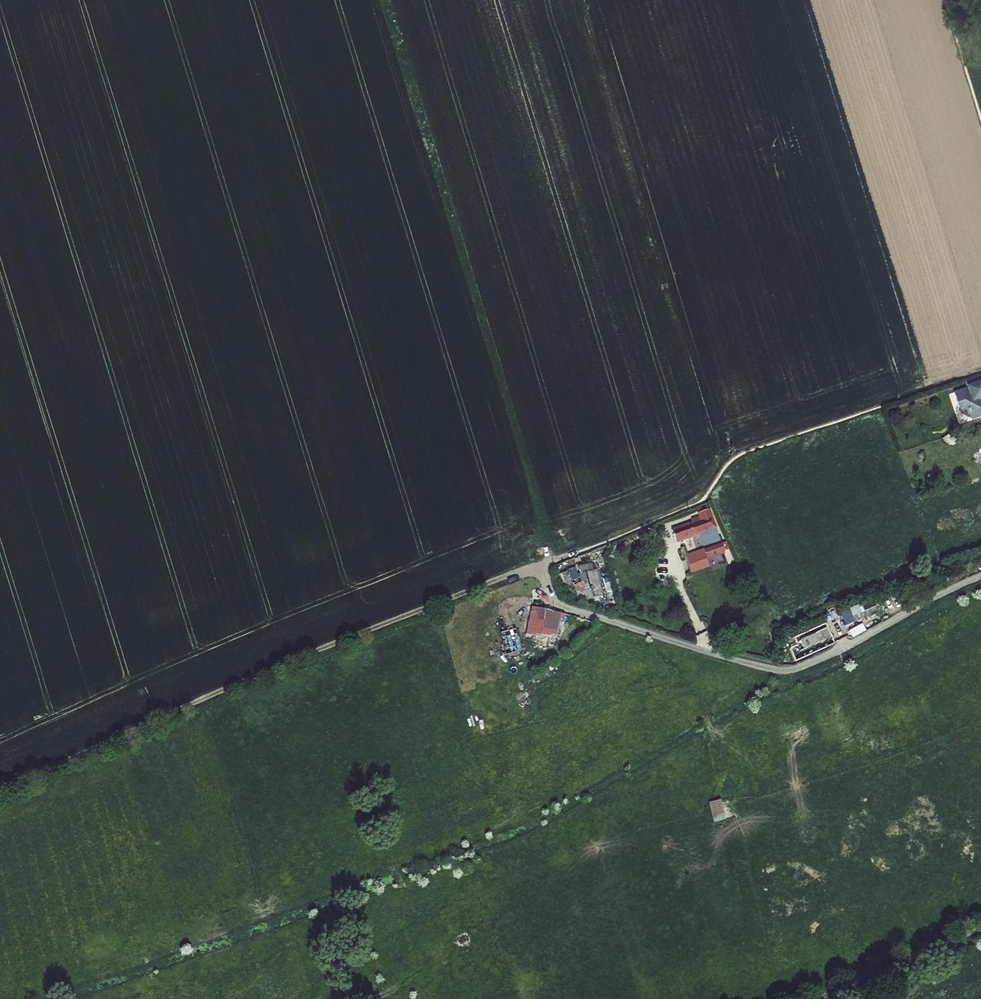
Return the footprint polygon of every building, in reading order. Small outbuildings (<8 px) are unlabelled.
[(965,381),(967,388),(954,393),(962,415),(970,412),(972,420),(980,417),(980,376),(965,381)] [(685,556),(688,566),(690,566),(707,560),(724,553),(723,551),(721,544),(708,509),(702,511),(698,513),(700,517),(692,520),(693,523),(672,531),(676,542),(699,534),(707,531),(713,546),(704,549),(685,556)] [(707,531),(699,534),(704,549),(713,546),(707,531)] [(729,549),(726,542),(721,544),(723,551),(729,549)] [(690,566),(692,572),(709,566),(707,560),(690,566)] [(582,583),(574,585),(579,602),(593,599),(600,597),(602,597),(595,570),(593,571),(591,564),(578,567),(582,583)] [(561,587),(571,584),(566,571),(556,574),(561,587)] [(838,617),(843,627),(878,612),(873,602),(850,612),(838,617)] [(531,607),(526,634),(534,636),(546,638),(549,638),(550,635),(553,636),(546,610),(531,607)] [(850,612),(848,608),(837,613),(838,617),(850,612)] [(553,636),(556,636),(559,616),(557,615),(558,614),(553,613),(553,612),(546,610),(553,636)] [(800,659),(833,644),(829,635),(827,632),(826,629),(816,633),(814,629),(798,636),(804,649),(797,652),(800,659)] [(516,631),(501,635),(505,654),(520,650),(516,631)] [(721,798),(708,801),(713,822),(726,819),(721,798)]
